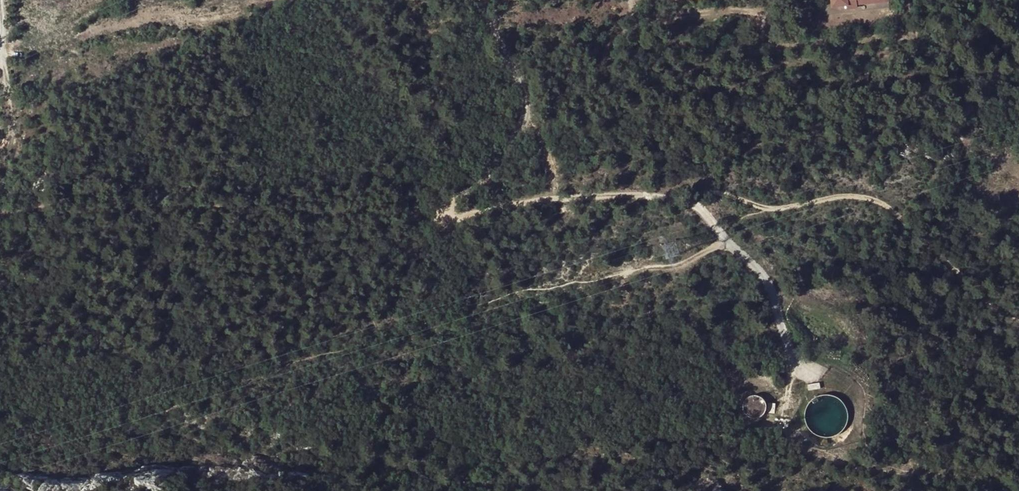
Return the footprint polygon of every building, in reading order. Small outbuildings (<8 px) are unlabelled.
[(823,393),(820,394),(817,395),(815,396),(812,398),(810,400),(808,403),(806,405),(805,408),(804,411),(804,414),(804,417),(804,420),(805,423),(806,426),(808,429),(810,431),(812,433),(814,435),(817,436),(820,437),(823,438),(826,438),(829,438),(832,438),(835,436),(838,435),(840,433),(843,431),(845,429),(846,426),(847,423),(848,420),(849,417),(849,414),(848,411),(847,408),(846,405),(845,403),(843,400),(841,398),(838,396),(835,395),(832,394),(829,393),(826,393),(823,393)] [(755,395),(753,395),(751,396),(749,397),(747,398),(746,400),(744,402),(744,404),(743,406),(743,408),(744,410),(744,412),(746,414),(747,416),(749,417),(751,418),(753,419),(755,419),(758,419),(760,418),(762,417),(764,416),(766,414),(767,412),(767,409),(768,407),(767,404),(767,402),(766,400),(764,398),(762,397),(760,396),(758,395),(755,395)]
